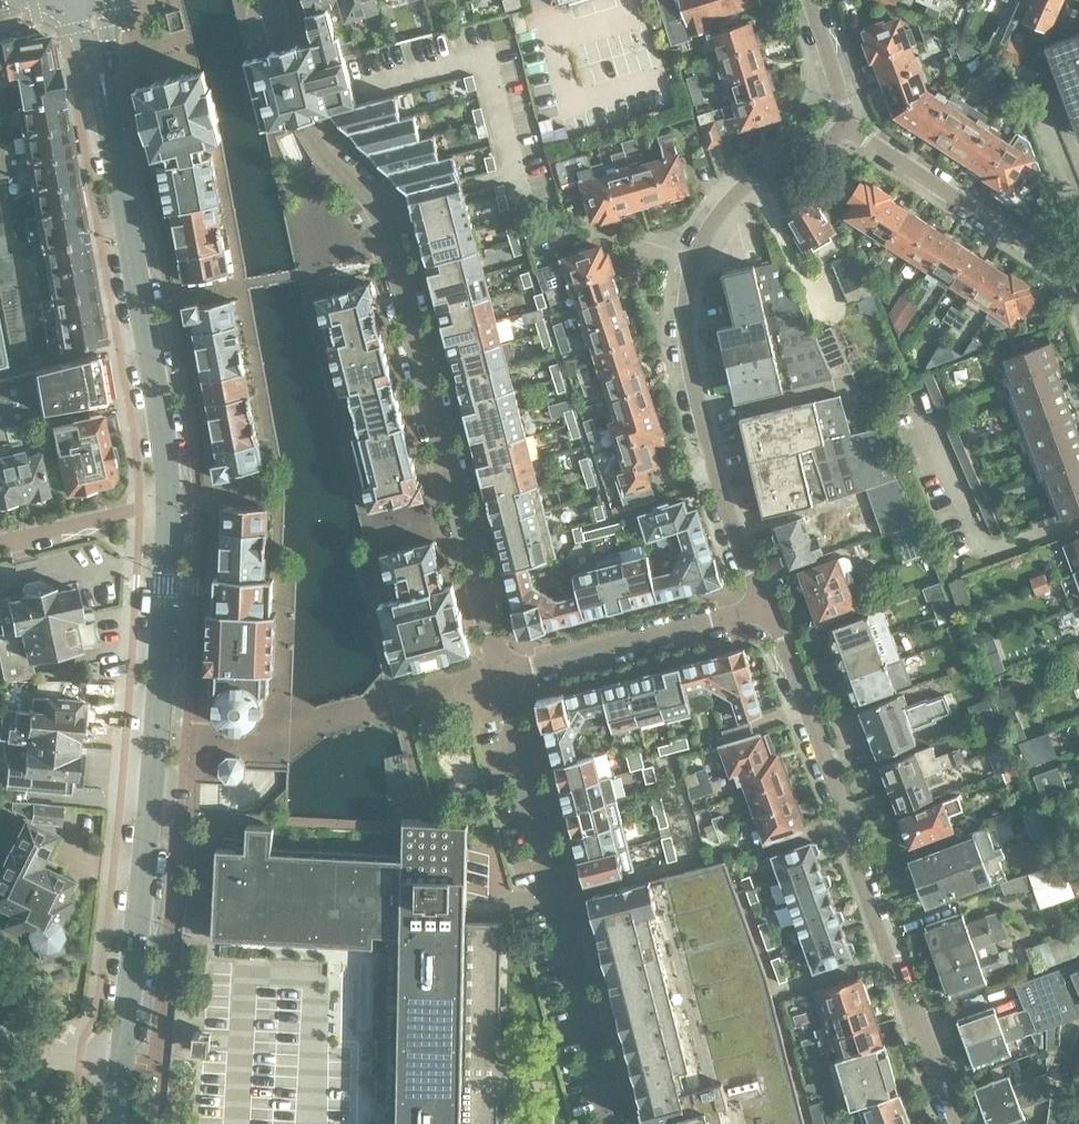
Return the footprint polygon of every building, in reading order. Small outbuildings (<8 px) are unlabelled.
[(341,0),(304,0),(308,11),(328,5),(330,9),(333,8),(347,55),(352,54),(347,37),(352,35),(341,0)] [(358,15),(378,9),(376,0),(344,0),(349,18),(358,15)] [(510,11),(524,8),(522,0),(510,0),(507,1),(510,11)] [(672,45),(682,42),(688,40),(695,38),(694,34),(710,28),(707,19),(760,2),(760,0),(658,0),(672,45)] [(882,3),(895,9),(900,0),(884,0),(882,3)] [(928,4),(928,5),(922,20),(937,26),(941,10),(945,0),(929,0),(928,4)] [(1025,4),(1017,0),(1012,0),(997,33),(995,33),(988,50),(1002,56),(1020,14),(1025,4)] [(1020,14),(1051,28),(1064,0),(1034,0),(1031,6),(1025,4),(1020,14)] [(272,53),(254,57),(272,126),(289,121),(290,123),(307,119),(318,116),(317,114),(356,104),(352,89),(339,36),(336,36),(328,8),(307,14),(314,42),(300,46),(299,44),(288,47),(271,51),(272,53)] [(165,12),(170,30),(183,26),(179,9),(165,12)] [(530,30),(525,9),(511,13),(517,33),(530,30)] [(721,55),(758,44),(751,21),(709,34),(713,46),(718,45),(721,55)] [(871,59),(874,58),(909,45),(917,43),(911,27),(904,29),(901,22),(886,27),(884,21),(865,27),(869,39),(864,41),(871,59)] [(940,34),(919,25),(925,40),(940,34)] [(1049,44),(1078,130),(1078,32),(1049,44)] [(33,72),(59,67),(55,47),(50,47),(48,37),(45,35),(35,37),(35,33),(10,38),(17,81),(34,78),(33,72)] [(17,81),(10,38),(0,40),(0,86),(17,81)] [(958,52),(968,46),(955,40),(947,44),(952,54),(958,52)] [(686,56),(682,42),(672,45),(677,59),(686,56)] [(758,44),(721,55),(725,67),(720,68),(724,81),(765,68),(758,44)] [(913,56),(909,45),(874,58),(883,81),(923,67),(919,55),(913,56)] [(968,46),(958,52),(962,60),(980,51),(968,46)] [(983,71),(994,61),(989,55),(977,65),(983,71)] [(994,61),(983,71),(990,80),(1002,70),(994,61)] [(219,134),(201,65),(180,70),(180,68),(151,75),(152,78),(132,82),(137,101),(135,101),(143,133),(145,133),(150,151),(161,149),(163,157),(156,158),(165,206),(169,205),(212,197),(216,197),(207,149),(201,150),(198,139),(219,134)] [(64,97),(59,67),(33,72),(34,78),(17,81),(21,104),(64,97)] [(923,67),(883,81),(895,115),(925,90),(922,81),(927,79),(923,67)] [(772,91),(765,68),(724,81),(728,93),(732,92),(736,102),(772,91)] [(691,91),(702,87),(698,74),(687,77),(691,91)] [(474,75),(465,77),(468,91),(478,89),(474,75)] [(702,87),(691,91),(695,105),(706,102),(702,87)] [(925,90),(895,115),(925,135),(948,99),(938,93),(935,97),(925,90)] [(719,134),(775,116),(778,111),(772,91),(722,107),(725,116),(726,116),(715,120),(712,110),(698,115),(701,124),(702,124),(709,147),(722,143),(719,134)] [(1005,108),(1014,99),(1012,93),(1010,91),(998,101),(1000,103),(1005,108)] [(953,92),(948,99),(925,135),(945,148),(972,105),(953,92)] [(350,130),(402,117),(396,94),(356,104),(332,111),(350,130)] [(21,133),(69,125),(64,97),(21,104),(17,109),(9,115),(14,140),(2,142),(0,146),(0,169),(21,133)] [(1014,99),(1005,108),(1001,111),(1009,120),(1019,111),(1014,99)] [(972,105),(945,148),(966,161),(989,125),(993,119),(972,105)] [(482,107),(473,109),(476,123),(485,120),(482,107)] [(370,150),(421,137),(415,114),(402,117),(350,130),(370,150)] [(489,135),(485,120),(476,123),(480,137),(489,135)] [(7,183),(25,161),(25,159),(73,152),(69,125),(21,133),(0,169),(0,192),(7,183)] [(1000,132),(989,125),(966,161),(987,174),(1007,143),(997,136),(1000,132)] [(655,160),(666,197),(684,192),(688,186),(672,132),(660,135),(666,157),(655,160)] [(1007,143),(984,177),(1001,188),(1004,184),(1013,190),(1015,188),(1018,187),(1023,180),(1023,177),(1024,175),(1030,180),(1031,178),(1030,177),(1033,173),(1037,175),(1039,171),(1037,163),(1032,160),(1035,156),(1032,141),(1019,132),(1010,145),(1007,143)] [(389,170),(441,157),(435,133),(421,137),(370,150),(389,170)] [(625,141),(628,152),(640,148),(637,137),(625,141)] [(614,156),(628,152),(625,141),(610,145),(614,156)] [(30,187),(78,180),(73,152),(25,159),(25,161),(7,183),(9,200),(30,187)] [(588,155),(588,152),(558,161),(556,164),(562,184),(577,180),(575,175),(580,173),(592,216),(602,214),(603,219),(619,214),(618,210),(607,173),(596,176),(590,155),(588,155)] [(408,190),(460,178),(454,153),(441,157),(389,170),(408,190)] [(494,155),(486,157),(489,171),(498,169),(494,155)] [(643,159),(631,163),(642,204),(666,197),(655,160),(644,163),(643,159)] [(642,204),(631,163),(619,166),(620,170),(607,173),(618,210),(642,204)] [(415,216),(467,203),(460,178),(408,190),(415,216)] [(34,215),(82,207),(78,180),(30,187),(9,200),(13,223),(35,219),(34,215)] [(867,230),(888,198),(890,195),(876,185),(873,190),(862,183),(851,199),(856,202),(851,208),(856,211),(854,216),(857,223),(867,230)] [(1046,215),(1057,211),(1049,189),(1037,193),(1046,215)] [(497,196),(501,210),(509,208),(506,194),(497,196)] [(173,229),(216,221),(212,197),(169,205),(173,229)] [(803,249),(831,233),(834,232),(815,197),(787,212),(799,233),(795,234),(803,249)] [(888,198),(867,230),(876,236),(874,240),(885,247),(908,211),(888,198)] [(421,239),(473,226),(467,203),(415,216),(421,239)] [(34,215),(35,219),(40,247),(42,247),(88,239),(82,207),(34,215)] [(908,211),(885,247),(897,255),(899,250),(909,256),(930,225),(908,211)] [(177,252),(221,244),(216,221),(173,229),(177,252)] [(553,222),(528,230),(534,247),(559,239),(553,222)] [(949,237),(930,225),(909,256),(919,262),(916,267),(926,273),(935,258),(949,237)] [(427,263),(479,249),(473,226),(421,239),(427,263)] [(511,242),(519,239),(515,226),(506,228),(511,242)] [(970,251),(949,237),(935,258),(926,273),(938,281),(941,277),(950,282),(970,251)] [(92,265),(88,239),(42,247),(46,273),(92,265)] [(519,239),(511,242),(515,256),(524,253),(519,239)] [(221,244),(177,252),(182,276),(225,268),(221,244)] [(570,283),(609,270),(614,269),(609,254),(604,256),(601,246),(552,261),(552,263),(537,269),(544,291),(570,283)] [(433,286),(484,273),(479,249),(427,263),(433,286)] [(876,270),(884,256),(876,250),(867,264),(868,265),(876,270)] [(840,280),(866,269),(865,268),(858,251),(832,262),(840,280)] [(970,251),(950,282),(960,289),(957,293),(967,299),(990,263),(970,251)] [(14,278),(10,252),(6,253),(0,254),(0,280),(14,278)] [(884,256),(876,270),(884,275),(893,262),(884,256)] [(723,271),(733,313),(764,306),(767,313),(802,305),(781,260),(754,266),(754,264),(723,271)] [(1011,277),(990,263),(967,299),(979,307),(982,303),(991,309),(1011,277)] [(46,273),(35,275),(39,300),(97,290),(92,265),(46,273)] [(876,270),(868,265),(867,267),(865,268),(866,269),(869,276),(873,274),(876,270)] [(866,269),(840,280),(845,292),(871,281),(869,276),(866,269)] [(599,298),(615,293),(616,292),(609,270),(570,283),(574,295),(577,294),(580,304),(599,298)] [(521,274),(525,288),(534,285),(529,271),(521,274)] [(439,309),(490,296),(484,273),(433,286),(439,309)] [(1014,273),(1011,277),(991,309),(1009,320),(1014,312),(1018,315),(1022,309),(1027,312),(1037,295),(1026,289),(1030,284),(1014,273)] [(19,303),(14,278),(0,280),(0,300),(1,306),(19,303)] [(871,281),(845,292),(850,304),(875,292),(871,281)] [(316,298),(322,321),(374,307),(371,297),(374,296),(370,282),(356,286),(357,288),(316,298)] [(920,303),(929,290),(919,284),(910,297),(920,303)] [(556,287),(547,290),(552,304),(561,301),(556,287)] [(97,290),(50,298),(54,323),(101,315),(97,290)] [(543,292),(535,295),(539,309),(548,306),(543,292)] [(599,298),(580,304),(584,316),(580,317),(584,328),(624,315),(616,292),(615,293),(599,298)] [(445,332),(496,319),(490,296),(439,309),(445,332)] [(895,323),(909,303),(899,297),(889,312),(895,323)] [(243,322),(240,307),(234,308),(232,299),(199,305),(199,303),(185,306),(190,332),(243,322)] [(6,331),(23,328),(19,303),(1,306),(6,331)] [(766,313),(775,350),(780,369),(784,388),(833,376),(802,305),(767,313),(766,313)] [(952,324),(961,311),(952,305),(943,318),(952,324)] [(764,306),(733,313),(734,321),(718,325),(723,343),(771,331),(766,313),(764,306)] [(322,321),(328,344),(380,331),(374,307),(322,321)] [(961,311),(952,324),(961,330),(970,317),(961,311)] [(105,341),(101,315),(54,323),(58,348),(105,341)] [(624,315),(584,328),(588,341),(592,340),(595,351),(631,339),(624,315)] [(540,333),(549,331),(544,317),(536,320),(540,333)] [(451,355),(502,342),(496,319),(445,332),(451,355)] [(566,336),(576,333),(571,320),(562,323),(566,336)] [(195,356),(248,346),(243,322),(190,332),(195,356)] [(833,376),(853,372),(833,325),(815,333),(833,376)] [(23,328),(6,331),(11,356),(27,354),(23,328)] [(334,368),(386,355),(380,331),(328,344),(334,368)] [(549,331),(540,333),(544,347),(553,344),(549,331)] [(775,350),(771,331),(723,343),(727,362),(775,350)] [(576,333),(566,336),(571,349),(580,346),(576,333)] [(963,355),(987,345),(974,337),(963,355)] [(631,339),(595,351),(599,362),(595,364),(599,375),(639,362),(631,339)] [(516,363),(517,363),(511,340),(502,342),(451,355),(457,379),(516,363)] [(1078,510),(1078,430),(1057,366),(1060,365),(1051,340),(1007,356),(1015,379),(1011,380),(1044,474),(1049,472),(1064,515),(1078,510)] [(199,380),(252,370),(248,346),(195,356),(199,380)] [(780,369),(775,350),(727,362),(732,380),(780,369)] [(3,427),(16,425),(70,418),(85,416),(82,403),(104,399),(96,354),(86,355),(0,377),(0,427),(3,427)] [(334,368),(340,391),(392,378),(386,355),(334,368)] [(555,379),(563,376),(559,362),(550,365),(555,379)] [(646,385),(639,362),(599,375),(603,387),(607,386),(610,397),(646,385)] [(516,363),(457,379),(463,402),(514,389),(515,388),(512,377),(519,376),(516,363)] [(581,381),(590,378),(586,366),(577,369),(581,381)] [(784,388),(780,369),(732,380),(737,400),(784,388)] [(204,404),(256,394),(252,370),(199,380),(204,404)] [(929,388),(938,384),(933,373),(925,377),(929,388)] [(563,376),(555,379),(559,393),(567,390),(563,376)] [(340,391),(346,415),(398,402),(392,378),(340,391)] [(590,378),(581,381),(586,395),(595,392),(590,378)] [(934,399),(943,395),(938,384),(929,388),(934,399)] [(614,422),(625,418),(654,408),(646,385),(610,397),(614,409),(610,410),(614,422)] [(468,425),(520,412),(514,389),(463,402),(462,402),(468,425)] [(847,421),(841,394),(841,393),(741,416),(763,514),(814,502),(828,497),(830,499),(866,485),(896,474),(876,424),(872,425),(870,416),(847,421)] [(208,428),(261,418),(256,394),(204,404),(208,428)] [(939,410),(947,406),(943,395),(934,399),(939,410)] [(346,415),(352,438),(404,425),(398,402),(346,415)] [(944,421),(952,417),(947,406),(939,410),(944,421)] [(569,425),(578,422),(573,408),(565,411),(569,425)] [(654,408),(625,418),(614,422),(613,423),(620,445),(650,436),(651,440),(663,436),(654,408)] [(474,448),(526,435),(520,412),(468,425),(474,448)] [(99,414),(85,416),(70,418),(72,424),(47,430),(49,438),(63,493),(70,491),(70,492),(76,496),(87,493),(91,487),(90,486),(107,482),(113,474),(111,464),(114,463),(117,457),(115,447),(108,443),(105,443),(99,414)] [(596,428),(592,417),(584,419),(587,431),(596,428)] [(949,432),(957,429),(952,417),(944,421),(949,432)] [(213,452),(265,442),(261,418),(208,428),(213,452)] [(578,422),(569,425),(574,439),(582,436),(578,422)] [(18,438),(16,429),(16,426),(16,425),(3,427),(19,498),(28,496),(34,499),(34,500),(43,498),(45,492),(47,491),(38,453),(23,456),(19,438),(18,438)] [(352,438),(358,461),(410,449),(404,425),(352,438)] [(3,427),(0,427),(0,507),(0,508),(8,506),(8,505),(10,500),(19,498),(3,427)] [(596,428),(587,431),(591,443),(600,440),(596,428)] [(953,443),(962,440),(957,429),(949,432),(953,443)] [(481,472),(532,460),(526,435),(474,448),(481,472)] [(665,442),(663,436),(651,440),(650,436),(620,445),(626,467),(616,470),(628,508),(653,499),(646,478),(648,477),(645,468),(654,465),(657,458),(653,446),(665,442)] [(962,440),(953,443),(958,454),(967,451),(962,440)] [(265,442),(213,452),(217,478),(230,475),(230,473),(263,467),(262,458),(268,456),(265,442)] [(358,461),(364,485),(416,472),(410,449),(358,461)] [(963,465),(972,462),(967,451),(958,454),(963,465)] [(585,473),(593,470),(589,456),(580,459),(585,473)] [(487,497),(539,484),(532,460),(481,472),(487,497)] [(968,476),(976,473),(972,462),(963,465),(968,476)] [(593,470),(585,473),(589,487),(597,484),(593,470)] [(416,472),(364,485),(371,510),(411,499),(412,502),(425,498),(422,484),(419,485),(416,472)] [(973,487),(981,484),(976,473),(968,476),(973,487)] [(896,474),(866,485),(872,503),(883,534),(891,532),(917,522),(896,474)] [(493,522),(545,508),(539,484),(487,497),(493,522)] [(977,498),(986,495),(981,484),(973,487),(977,498)] [(982,509),(991,506),(986,495),(977,498),(982,509)] [(681,529),(702,522),(698,509),(689,512),(685,500),(671,505),(670,500),(654,505),(656,510),(642,515),(649,538),(667,533),(681,529)] [(860,542),(883,534),(872,503),(849,511),(860,542)] [(603,504),(594,506),(598,520),(607,518),(603,504)] [(223,529),(267,530),(268,507),(224,505),(223,529)] [(987,521),(996,517),(991,506),(982,509),(987,521)] [(499,546),(551,533),(545,508),(493,522),(499,546)] [(803,516),(773,527),(788,566),(825,553),(818,534),(811,537),(803,516)] [(996,517),(987,521),(992,532),(1000,528),(996,517)] [(610,525),(612,533),(625,530),(623,521),(610,525)] [(672,547),(669,553),(681,560),(724,583),(715,556),(713,557),(702,522),(667,533),(672,547)] [(917,522),(891,532),(899,555),(902,553),(902,552),(925,544),(917,522)] [(582,525),(573,528),(577,542),(586,540),(582,525)] [(599,537),(612,533),(610,525),(597,528),(599,537)] [(586,540),(599,537),(597,528),(584,531),(586,540)] [(222,553),(266,554),(267,530),(223,529),(222,553)] [(551,533),(499,546),(506,570),(528,565),(557,557),(551,533)] [(382,553),(388,576),(439,563),(433,540),(382,553)] [(1070,543),(1069,543),(1062,546),(1072,572),(1076,571),(1078,570),(1078,541),(1070,543)] [(265,578),(266,554),(222,553),(221,576),(265,578)] [(808,587),(811,596),(847,583),(855,580),(851,569),(853,565),(850,556),(845,554),(838,557),(838,559),(802,572),(802,574),(800,575),(799,583),(807,588),(808,587)] [(660,598),(654,576),(649,555),(624,561),(634,604),(660,598)] [(697,590),(724,583),(681,560),(675,570),(654,576),(660,598),(696,589),(697,590)] [(625,606),(634,604),(624,561),(599,568),(610,611),(625,607),(625,606)] [(859,578),(874,572),(871,562),(855,568),(859,578)] [(388,576),(393,599),(445,586),(439,563),(388,576)] [(521,635),(546,593),(533,586),(528,565),(506,570),(515,608),(513,608),(521,635)] [(895,565),(874,572),(878,582),(880,587),(897,580),(899,575),(895,565)] [(585,617),(610,611),(599,568),(574,574),(579,595),(585,617)] [(874,572),(859,578),(863,588),(878,582),(874,572)] [(1034,586),(1048,581),(1045,572),(1031,577),(1034,586)] [(265,578),(221,576),(215,576),(214,609),(210,609),(207,668),(212,668),(211,691),(216,691),(215,713),(229,728),(249,729),(264,715),(264,693),(269,693),(270,671),(274,671),(276,612),(272,612),(274,579),(265,578)] [(963,579),(949,585),(958,607),(972,601),(963,579)] [(79,615),(73,587),(53,592),(52,589),(47,590),(46,584),(39,580),(26,583),(22,589),(23,595),(21,595),(22,599),(0,604),(0,621),(0,623),(0,630),(1,632),(79,615)] [(940,581),(924,587),(928,599),(932,598),(945,593),(940,581)] [(1048,581),(1034,586),(1037,595),(1051,590),(1048,581)] [(847,582),(811,596),(813,605),(812,605),(810,614),(817,619),(819,619),(819,620),(856,607),(847,583),(847,582)] [(445,586),(380,603),(388,633),(386,634),(392,655),(393,655),(397,670),(426,663),(427,668),(443,664),(442,659),(470,652),(465,632),(466,632),(461,610),(459,610),(453,584),(445,586)] [(585,617),(579,595),(558,600),(546,593),(521,635),(548,629),(548,626),(585,617)] [(938,615),(951,610),(945,593),(932,598),(938,615)] [(839,650),(891,631),(882,607),(830,625),(834,636),(830,639),(833,646),(837,646),(839,650)] [(79,615),(1,632),(1,633),(0,633),(0,661),(4,681),(20,680),(35,677),(32,663),(81,653),(80,648),(97,645),(92,622),(81,624),(79,615)] [(952,639),(963,634),(958,623),(947,627),(952,639)] [(891,631),(839,650),(840,653),(837,658),(839,664),(844,665),(848,676),(900,657),(891,631)] [(963,634),(952,639),(946,641),(952,654),(969,648),(963,634)] [(715,699),(720,689),(744,647),(717,654),(718,656),(681,665),(679,665),(688,699),(706,694),(715,699)] [(744,647),(720,689),(734,697),(741,719),(763,712),(751,674),(753,673),(744,647)] [(994,671),(1007,667),(1001,652),(989,656),(994,671)] [(900,657),(848,676),(852,685),(848,689),(850,694),(855,695),(857,700),(895,687),(891,677),(905,671),(904,670),(911,663),(908,654),(910,654),(909,654),(900,657)] [(691,709),(688,699),(679,665),(665,669),(665,670),(654,672),(665,715),(691,709)] [(639,722),(665,715),(654,672),(628,679),(639,722)] [(58,698),(59,680),(37,678),(36,694),(31,694),(30,709),(1,706),(0,718),(0,737),(76,745),(80,700),(58,698)] [(613,729),(639,722),(628,679),(602,686),(607,708),(613,729)] [(586,713),(607,708),(602,686),(565,695),(565,693),(537,700),(579,725),(586,713)] [(872,731),(944,702),(940,693),(928,698),(927,696),(908,703),(904,694),(861,710),(862,713),(861,717),(863,722),(866,723),(867,727),(870,726),(872,731)] [(975,720),(995,712),(989,696),(969,704),(975,720)] [(556,765),(578,760),(572,738),(579,725),(537,700),(544,729),(556,765)] [(871,744),(873,750),(877,751),(878,754),(915,740),(912,731),(936,722),(935,719),(948,714),(944,702),(872,731),(873,736),(871,737),(873,741),(871,744)] [(722,727),(726,744),(755,736),(749,719),(722,727)] [(1058,755),(1050,730),(1018,740),(1027,765),(1058,755)] [(755,736),(722,746),(730,772),(736,770),(777,755),(769,731),(755,736)] [(709,740),(712,748),(726,744),(723,735),(709,740)] [(672,742),(674,751),(690,747),(687,736),(672,740),(672,742)] [(4,750),(5,756),(9,756),(6,788),(71,794),(72,775),(74,775),(76,745),(0,737),(0,751),(4,750)] [(661,754),(674,751),(672,742),(659,745),(661,754)] [(1016,764),(1017,766),(1020,764),(1012,742),(988,751),(996,774),(1007,769),(1007,768),(1016,764)] [(965,757),(960,745),(936,754),(933,745),(917,751),(917,750),(881,763),(883,767),(882,770),(885,778),(888,779),(888,782),(891,781),(893,786),(941,767),(941,766),(965,757)] [(641,750),(627,754),(631,770),(643,767),(645,767),(641,750)] [(750,791),(789,777),(781,754),(780,754),(777,755),(736,770),(740,783),(741,783),(744,793),(750,791)] [(563,789),(601,778),(595,755),(578,760),(556,765),(563,789)] [(239,781),(246,774),(246,763),(239,756),(228,756),(221,763),(220,773),(227,781),(239,781)] [(1021,777),(1017,766),(1016,764),(1007,768),(1007,769),(1012,781),(1021,777)] [(654,765),(645,767),(643,767),(647,783),(658,780),(654,765)] [(1056,766),(1030,775),(1038,796),(1063,787),(1056,766)] [(699,782),(711,778),(707,767),(695,771),(699,782)] [(941,767),(893,786),(894,790),(892,791),(893,794),(892,797),(894,804),(897,805),(898,809),(934,796),(930,782),(945,777),(941,767)] [(570,811),(617,799),(611,775),(601,778),(563,789),(570,811)] [(789,777),(750,791),(744,793),(749,807),(755,805),(759,816),(798,802),(789,777)] [(699,782),(700,783),(704,795),(715,791),(711,778),(699,782)] [(700,783),(688,787),(691,799),(704,795),(700,783)] [(655,814),(657,813),(666,811),(661,794),(650,797),(655,814)] [(950,814),(965,808),(960,795),(945,801),(944,800),(901,816),(904,826),(901,827),(899,834),(902,842),(908,844),(911,842),(912,844),(955,828),(950,814)] [(577,833),(623,822),(617,799),(606,801),(570,811),(577,833)] [(11,809),(32,821),(34,803),(12,801),(11,809)] [(798,802),(759,816),(753,818),(757,829),(763,827),(767,840),(806,826),(798,802)] [(61,824),(62,806),(34,803),(32,821),(61,824)] [(666,811),(657,813),(660,827),(669,825),(666,811)] [(717,830),(728,826),(723,814),(712,817),(717,830)] [(499,1100),(515,1100),(515,1054),(499,1054),(502,921),(465,920),(467,823),(403,819),(402,857),(272,850),(273,825),(247,823),(245,848),(217,847),(212,937),(374,946),(374,927),(401,928),(397,1123),(499,1123),(499,1100)] [(38,884),(46,868),(38,864),(53,834),(25,820),(0,869),(0,914),(1,914),(5,906),(13,910),(7,921),(17,927),(38,884)] [(623,822),(577,833),(585,856),(629,845),(623,822)] [(1000,838),(995,824),(988,826),(966,834),(967,839),(919,857),(920,860),(914,862),(918,874),(925,872),(927,878),(1005,849),(1003,844),(996,846),(994,841),(1000,838)] [(728,826),(717,830),(721,841),(732,838),(728,826)] [(672,835),(662,837),(668,861),(678,858),(672,835)] [(1036,852),(1057,846),(1052,835),(1040,838),(1032,841),(1036,852)] [(782,878),(820,864),(816,853),(820,851),(817,842),(813,842),(812,842),(811,841),(773,855),(782,878)] [(629,845),(585,856),(592,880),(635,869),(629,845)] [(988,885),(1001,881),(1007,878),(1000,858),(1007,855),(1005,849),(927,878),(929,884),(923,886),(927,899),(933,897),(934,900),(986,881),(988,885)] [(768,977),(724,860),(588,895),(601,945),(618,1012),(623,1034),(624,1034),(641,1101),(640,1101),(645,1123),(646,1123),(667,1119),(669,1123),(806,1123),(768,977)] [(1007,878),(1001,881),(1006,897),(1033,887),(1038,901),(1040,906),(1073,895),(1061,861),(1008,879),(1007,878)] [(790,901),(829,887),(832,883),(828,874),(824,873),(820,864),(782,878),(790,901)] [(46,868),(38,884),(17,927),(26,931),(28,928),(31,930),(34,941),(37,942),(41,957),(65,949),(59,934),(60,932),(55,921),(59,913),(61,914),(68,899),(62,896),(65,890),(70,889),(74,881),(71,875),(63,871),(58,873),(46,868)] [(747,892),(755,889),(751,877),(742,880),(747,892)] [(798,923),(837,909),(829,887),(790,901),(798,923)] [(751,903),(758,901),(759,900),(755,889),(747,892),(751,903)] [(806,946),(845,932),(842,923),(845,919),(841,910),(837,909),(798,923),(806,946)] [(933,946),(1003,922),(998,910),(986,914),(987,916),(967,923),(962,911),(925,925),(933,946)] [(763,936),(771,933),(767,921),(758,924),(763,936)] [(942,972),(979,959),(1000,951),(996,939),(1007,935),(1003,922),(933,946),(942,972)] [(1041,968),(1078,953),(1078,928),(1028,947),(1036,970),(1041,968)] [(845,932),(806,946),(815,969),(853,955),(853,954),(856,951),(853,942),(849,943),(845,932)] [(771,933),(763,936),(767,949),(776,946),(771,933)] [(1000,951),(979,959),(942,972),(951,995),(988,982),(983,970),(1013,960),(1008,948),(1000,951)] [(780,956),(771,959),(780,982),(788,979),(780,956)] [(1044,975),(1041,968),(1036,970),(1015,978),(1017,984),(1026,1008),(1026,1009),(1031,1009),(1038,1030),(1048,1026),(1062,1021),(1078,1015),(1078,963),(1044,975)] [(822,1017),(831,1014),(869,1002),(860,976),(822,989),(813,992),(821,1017),(822,1017)] [(820,1040),(876,1022),(869,1002),(831,1014),(822,1017),(826,1027),(816,1030),(818,1034),(802,1039),(804,1045),(818,1040),(820,1040)] [(999,1018),(995,1006),(958,1019),(959,1022),(952,1024),(956,1035),(963,1033),(967,1043),(1023,1023),(1027,1033),(1032,1032),(1038,1030),(1031,1009),(1026,1009),(1026,1008),(1018,1011),(999,1018)] [(794,1015),(797,1024),(810,1020),(808,1011),(794,1015)] [(1058,1048),(1061,1050),(1062,1021),(1048,1026),(1047,1047),(1047,1048),(1058,1048)] [(821,1050),(841,1044),(845,1055),(883,1043),(876,1022),(820,1040),(818,1040),(821,1050)] [(1023,1023),(967,1043),(970,1054),(965,1056),(968,1067),(975,1064),(975,1067),(1012,1054),(1008,1042),(1027,1035),(1027,1033),(1023,1023)] [(1038,1050),(1047,1047),(1048,1026),(1038,1030),(1032,1032),(1038,1050)] [(210,1049),(212,1031),(196,1030),(183,1029),(181,1046),(195,1047),(210,1049)] [(1070,1053),(1078,1057),(1078,1031),(1070,1053)] [(845,1055),(836,1058),(848,1095),(898,1080),(885,1042),(883,1043),(845,1055)] [(1061,1061),(1061,1050),(1058,1048),(1047,1048),(1047,1061),(1061,1061)] [(1021,1071),(1017,1059),(991,1068),(995,1080),(975,1087),(983,1109),(1047,1086),(1047,1084),(1046,1072),(1030,1078),(1031,1081),(1014,1087),(1010,1075),(1021,1071)] [(1070,1083),(1078,1086),(1078,1060),(1070,1083)] [(860,1105),(902,1091),(898,1080),(848,1095),(851,1107),(860,1104),(860,1105)] [(805,1084),(807,1095),(818,1091),(815,1081),(805,1084)] [(1047,1086),(983,1109),(989,1123),(1009,1123),(1025,1118),(1021,1104),(1038,1098),(1038,1101),(1050,1096),(1049,1090),(1047,1086)] [(1071,1120),(1076,1109),(1078,1100),(1078,1098),(1050,1086),(1049,1090),(1050,1096),(1051,1097),(1048,1123),(1049,1123),(1070,1123),(1071,1120)] [(911,1117),(907,1106),(910,1103),(906,1095),(903,1094),(902,1091),(860,1105),(864,1116),(853,1120),(854,1123),(889,1123),(911,1117)] [(820,1101),(810,1103),(815,1123),(826,1123),(822,1112),(824,1112),(820,1101)] [(839,1111),(826,1115),(829,1123),(843,1123),(839,1111)]
